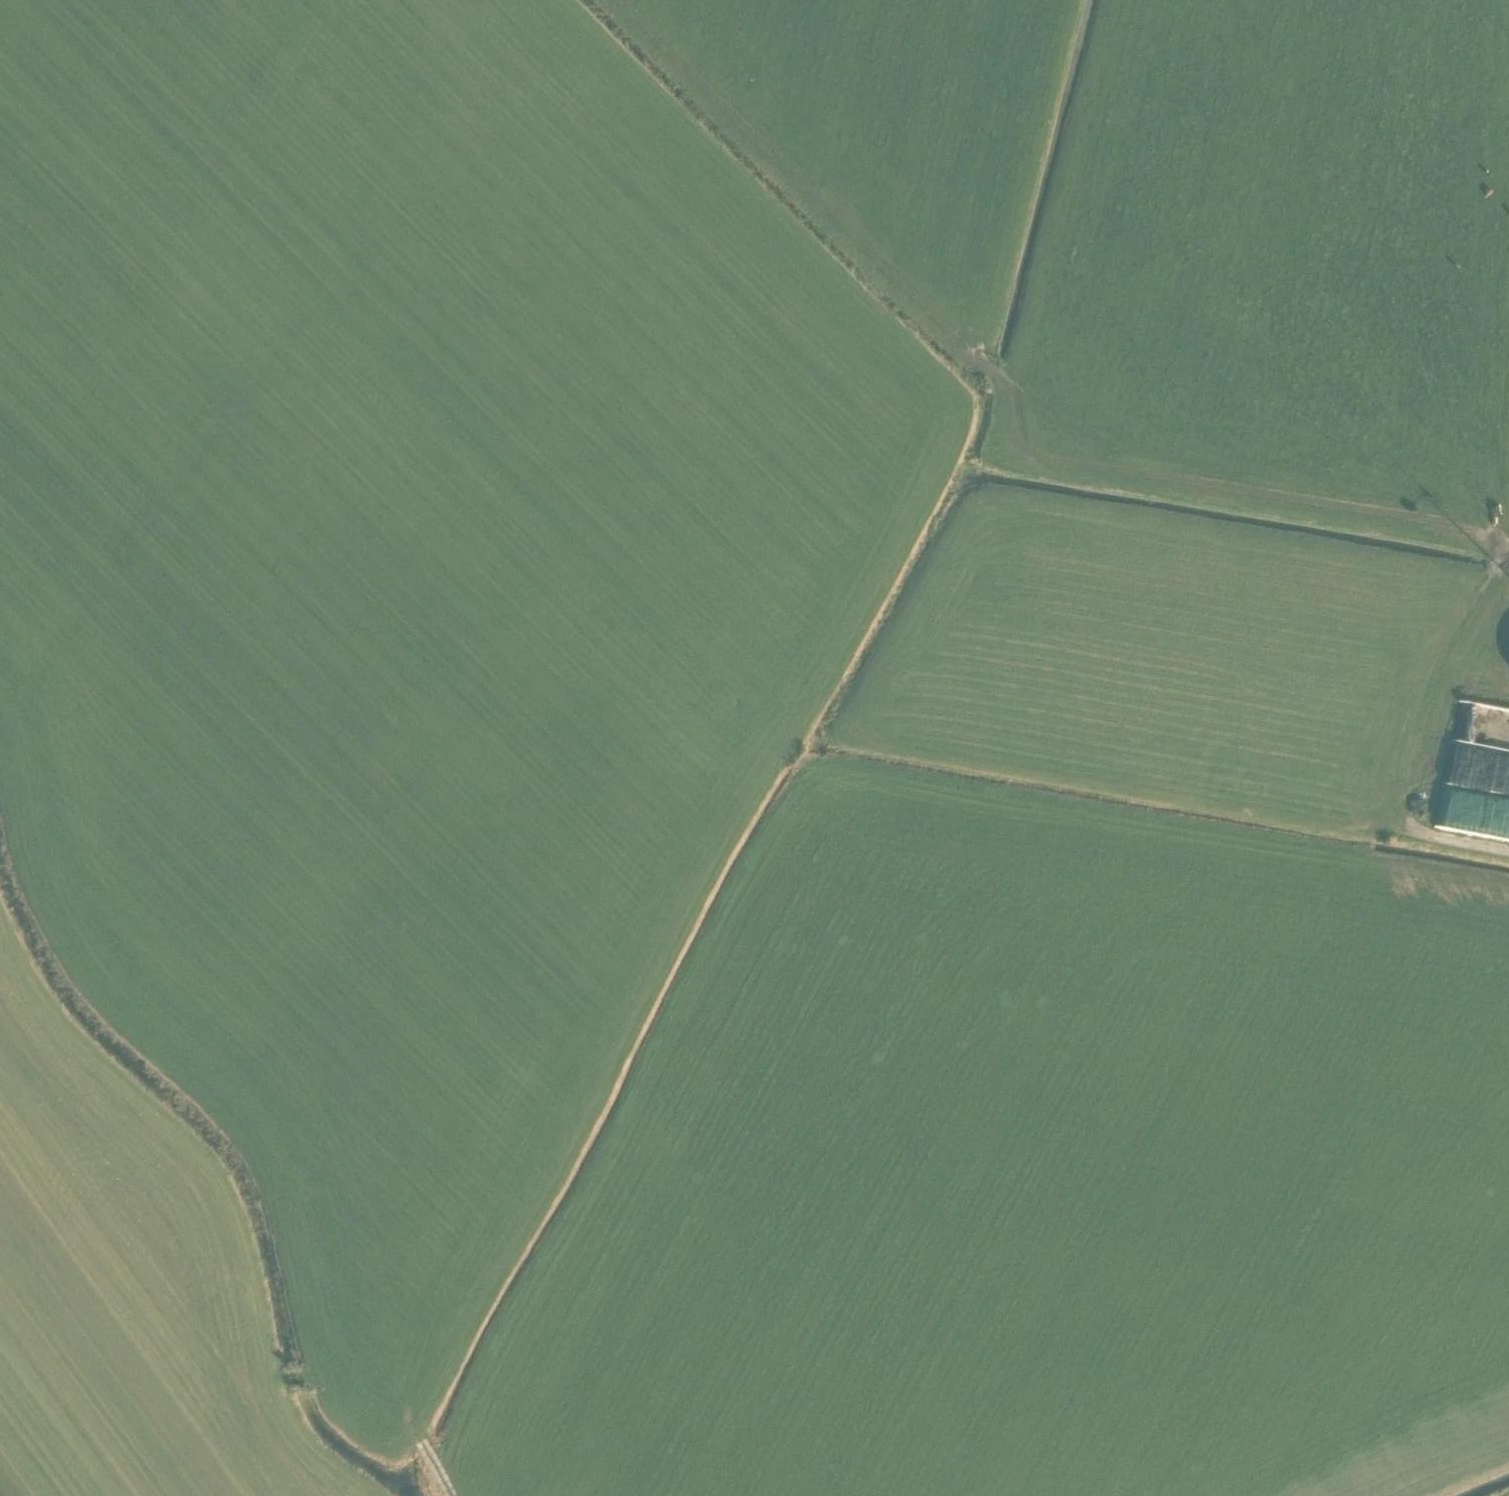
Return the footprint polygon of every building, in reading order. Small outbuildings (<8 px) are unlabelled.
[(1508,826),(1508,813),(1498,813),(1498,826),(1508,826)]
